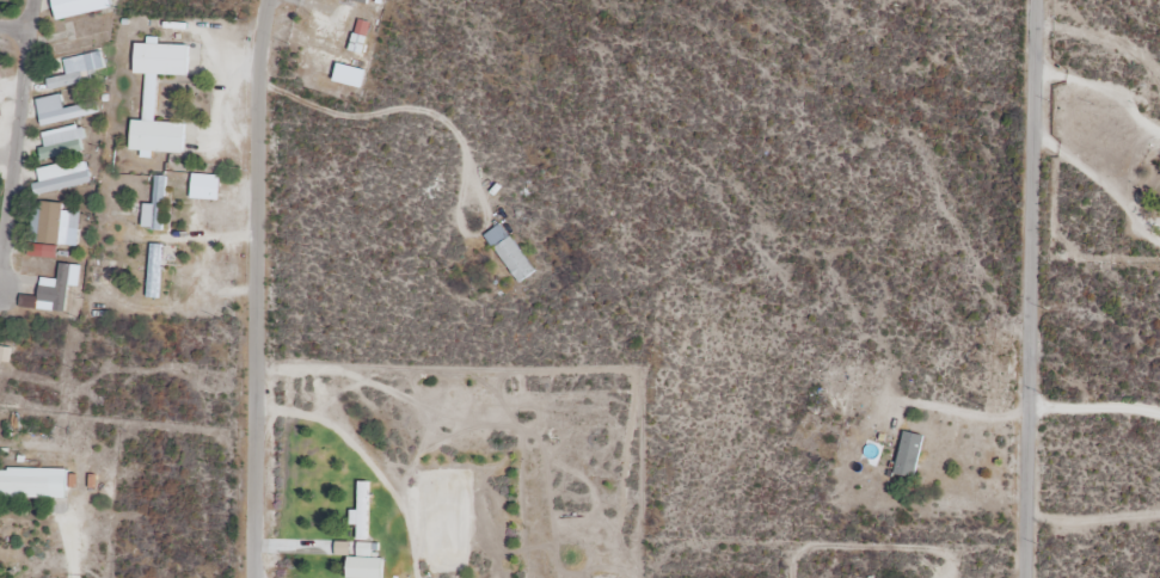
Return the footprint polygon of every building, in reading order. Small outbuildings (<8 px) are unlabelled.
[(57,21),(113,9),(111,0),(53,0),(57,21)] [(109,45),(107,35),(52,43),(53,53),(109,45)] [(158,75),(188,76),(189,46),(158,44),(158,38),(148,37),(147,44),(136,44),(135,74),(146,75),(144,120),(132,120),(131,149),(142,150),(142,152),(184,154),(185,123),(156,122),(158,75)] [(64,59),(67,75),(48,79),(50,89),(89,83),(87,72),(104,69),(102,53),(64,59)] [(43,115),(46,126),(99,112),(96,100),(52,111),(52,112),(43,115)] [(86,149),(80,123),(38,135),(45,160),(86,149)] [(40,194),(91,183),(86,158),(35,170),(40,194)] [(220,175),(192,175),(192,198),(220,199),(220,175)] [(164,176),(154,176),(154,204),(143,204),(143,230),(164,230),(164,176)] [(63,203),(40,202),(39,244),(69,245),(70,214),(63,214),(63,203)] [(485,235),(520,283),(536,271),(501,224),(485,235)] [(66,311),(68,286),(80,286),(81,265),(59,264),(58,280),(41,279),(39,309),(66,311)] [(893,475),(913,479),(923,437),(902,432),(893,475)] [(0,469),(0,499),(67,500),(67,469),(0,469)] [(368,482),(359,482),(359,512),(353,512),(353,524),(358,524),(358,539),(368,539),(368,482)]
